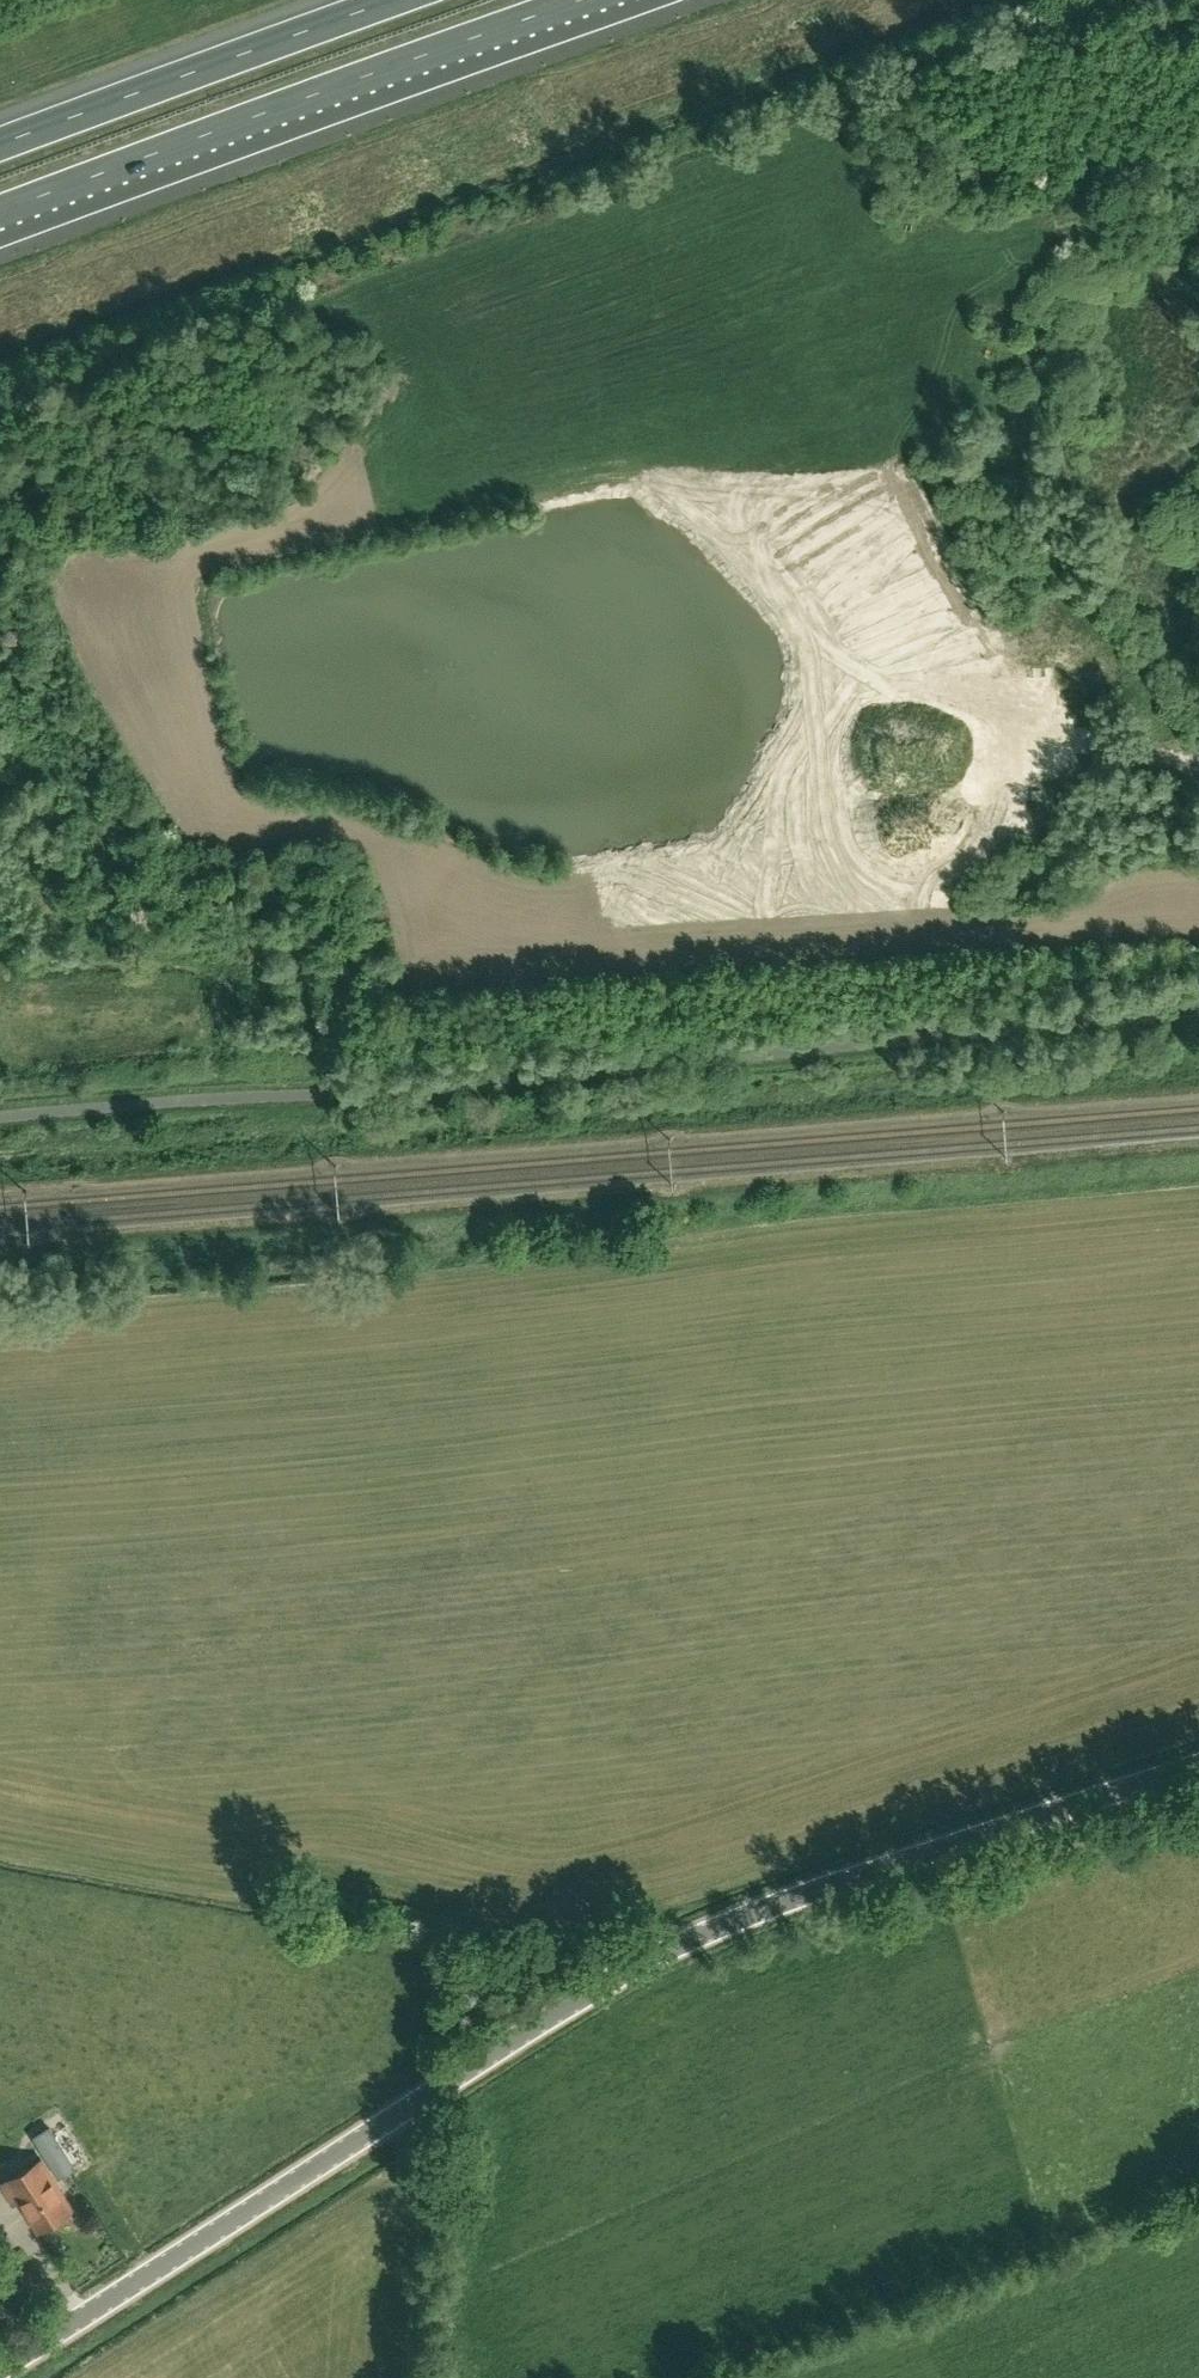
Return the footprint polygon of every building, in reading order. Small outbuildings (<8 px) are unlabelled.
[(42,2159),(0,2185),(0,2186),(13,2207),(20,2203),(38,2232),(73,2210),(42,2159)]
